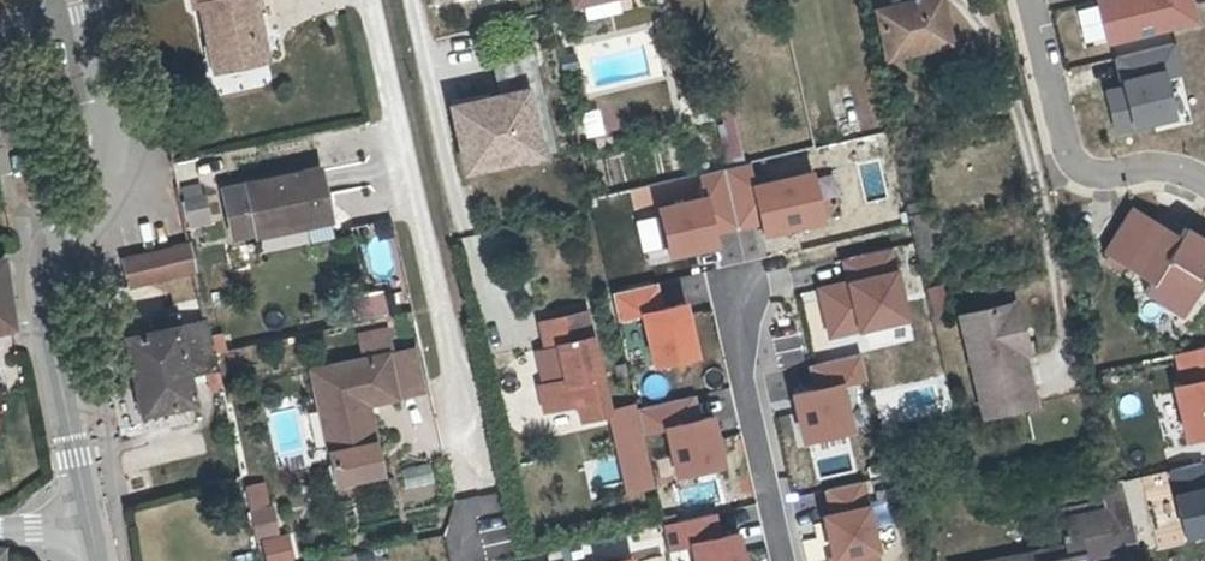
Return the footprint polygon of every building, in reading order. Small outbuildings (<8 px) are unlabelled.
[(216,81),(282,68),(268,0),(199,0),(216,81)] [(571,10),(613,0),(569,0),(571,10)] [(878,12),(888,51),(922,43),(924,51),(952,44),(940,0),(924,0),(878,12)] [(1195,0),(1102,0),(1111,41),(1200,22),(1195,0)] [(1176,44),(1115,58),(1121,86),(1103,90),(1114,134),(1176,120),(1167,80),(1184,76),(1176,44)] [(494,59),(501,96),(516,93),(537,90),(531,53),(494,59)] [(575,64),(564,66),(566,79),(578,76),(575,64)] [(516,93),(501,96),(451,109),(467,172),(531,156),(516,93)] [(584,138),(604,134),(598,107),(578,112),(584,138)] [(750,165),(727,171),(741,229),(757,225),(760,238),(825,222),(813,171),(755,185),(750,165)] [(231,188),(237,219),(259,214),(263,231),(307,221),(328,217),(332,216),(321,169),(231,188)] [(701,191),(653,203),(667,261),(715,250),(711,233),(735,228),(721,170),(698,176),(701,191)] [(182,184),(185,227),(208,226),(204,182),(182,184)] [(1163,305),(1170,295),(1186,306),(1202,280),(1188,270),(1194,260),(1202,265),(1204,260),(1204,241),(1184,227),(1178,236),(1133,206),(1102,251),(1149,281),(1142,291),(1163,305)] [(241,236),(263,231),(259,214),(237,219),(241,236)] [(331,230),(328,217),(307,221),(309,234),(331,230)] [(127,261),(133,286),(198,270),(192,245),(127,261)] [(894,249),(843,259),(847,279),(817,285),(828,340),(909,323),(894,249)] [(654,283),(613,293),(619,318),(642,313),(654,362),(695,353),(683,304),(660,309),(654,283)] [(356,320),(388,316),(384,292),(353,296),(356,320)] [(1170,295),(1163,305),(1179,316),(1186,306),(1170,295)] [(1032,405),(1029,390),(1018,392),(1008,349),(1019,347),(1020,352),(1025,352),(1014,304),(959,317),(982,416),(1032,405)] [(209,323),(127,339),(143,414),(195,404),(190,379),(219,373),(209,323)] [(544,419),(558,416),(576,411),(580,428),(607,422),(587,323),(542,333),(548,361),(539,363),(546,397),(539,398),(544,419)] [(1167,351),(1189,448),(1204,444),(1204,343),(1167,351)] [(1018,392),(1029,390),(1020,352),(1019,347),(1008,349),(1018,392)] [(855,354),(807,365),(811,384),(788,389),(799,439),(852,427),(842,383),(861,379),(855,354)] [(412,359),(314,379),(338,491),(382,482),(370,424),(361,426),(358,411),(420,398),(412,359)] [(698,397),(638,410),(643,432),(662,428),(673,477),(725,466),(714,414),(703,416),(698,397)] [(635,402),(607,408),(625,493),(653,487),(635,402)] [(576,411),(558,416),(561,432),(580,428),(576,411)] [(1172,471),(1189,543),(1204,540),(1204,464),(1172,471)] [(242,486),(263,560),(292,560),(269,478),(242,486)] [(409,509),(439,502),(433,480),(404,488),(409,509)] [(824,491),(828,510),(821,512),(833,560),(881,560),(867,502),(871,501),(866,481),(824,491)] [(662,526),(668,555),(687,551),(690,560),(748,560),(740,529),(722,534),(717,513),(662,526)] [(1082,558),(1109,552),(1101,514),(1057,524),(1062,549),(1010,560),(1082,560),(1082,558)]
